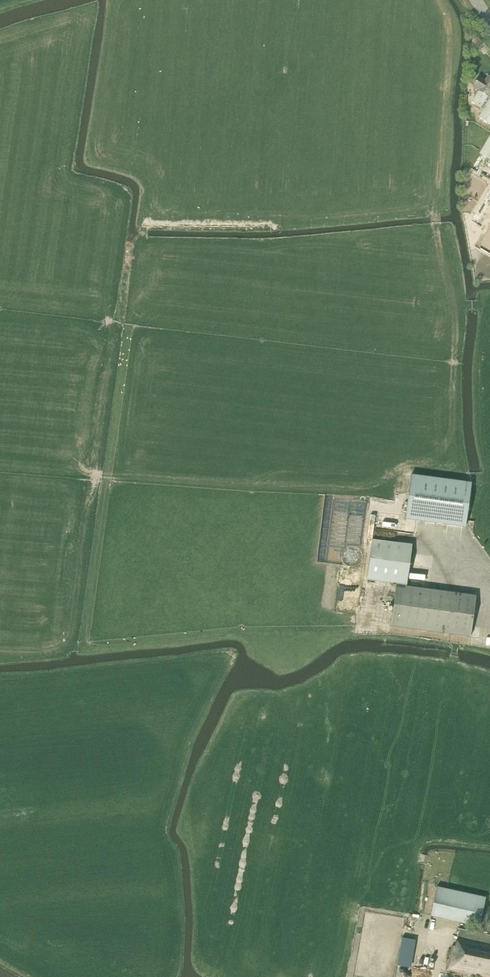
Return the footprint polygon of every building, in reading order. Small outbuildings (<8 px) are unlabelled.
[(489,95),(489,93),(489,77),(488,76),(485,80),(479,77),(473,86),(475,87),(474,89),(475,97),(472,102),(483,109),(478,117),(489,124),(489,96),(489,95)] [(489,159),(489,137),(480,154),(489,159)] [(471,484),(411,475),(404,521),(465,529),(471,484)] [(396,583),(396,585),(390,626),(470,637),(476,596),(406,586),(412,544),(372,539),(367,579),(396,583)] [(485,897),(437,886),(430,916),(479,927),(485,897)] [(452,946),(446,970),(478,976),(489,976),(489,944),(457,937),(455,946),(452,946)]
